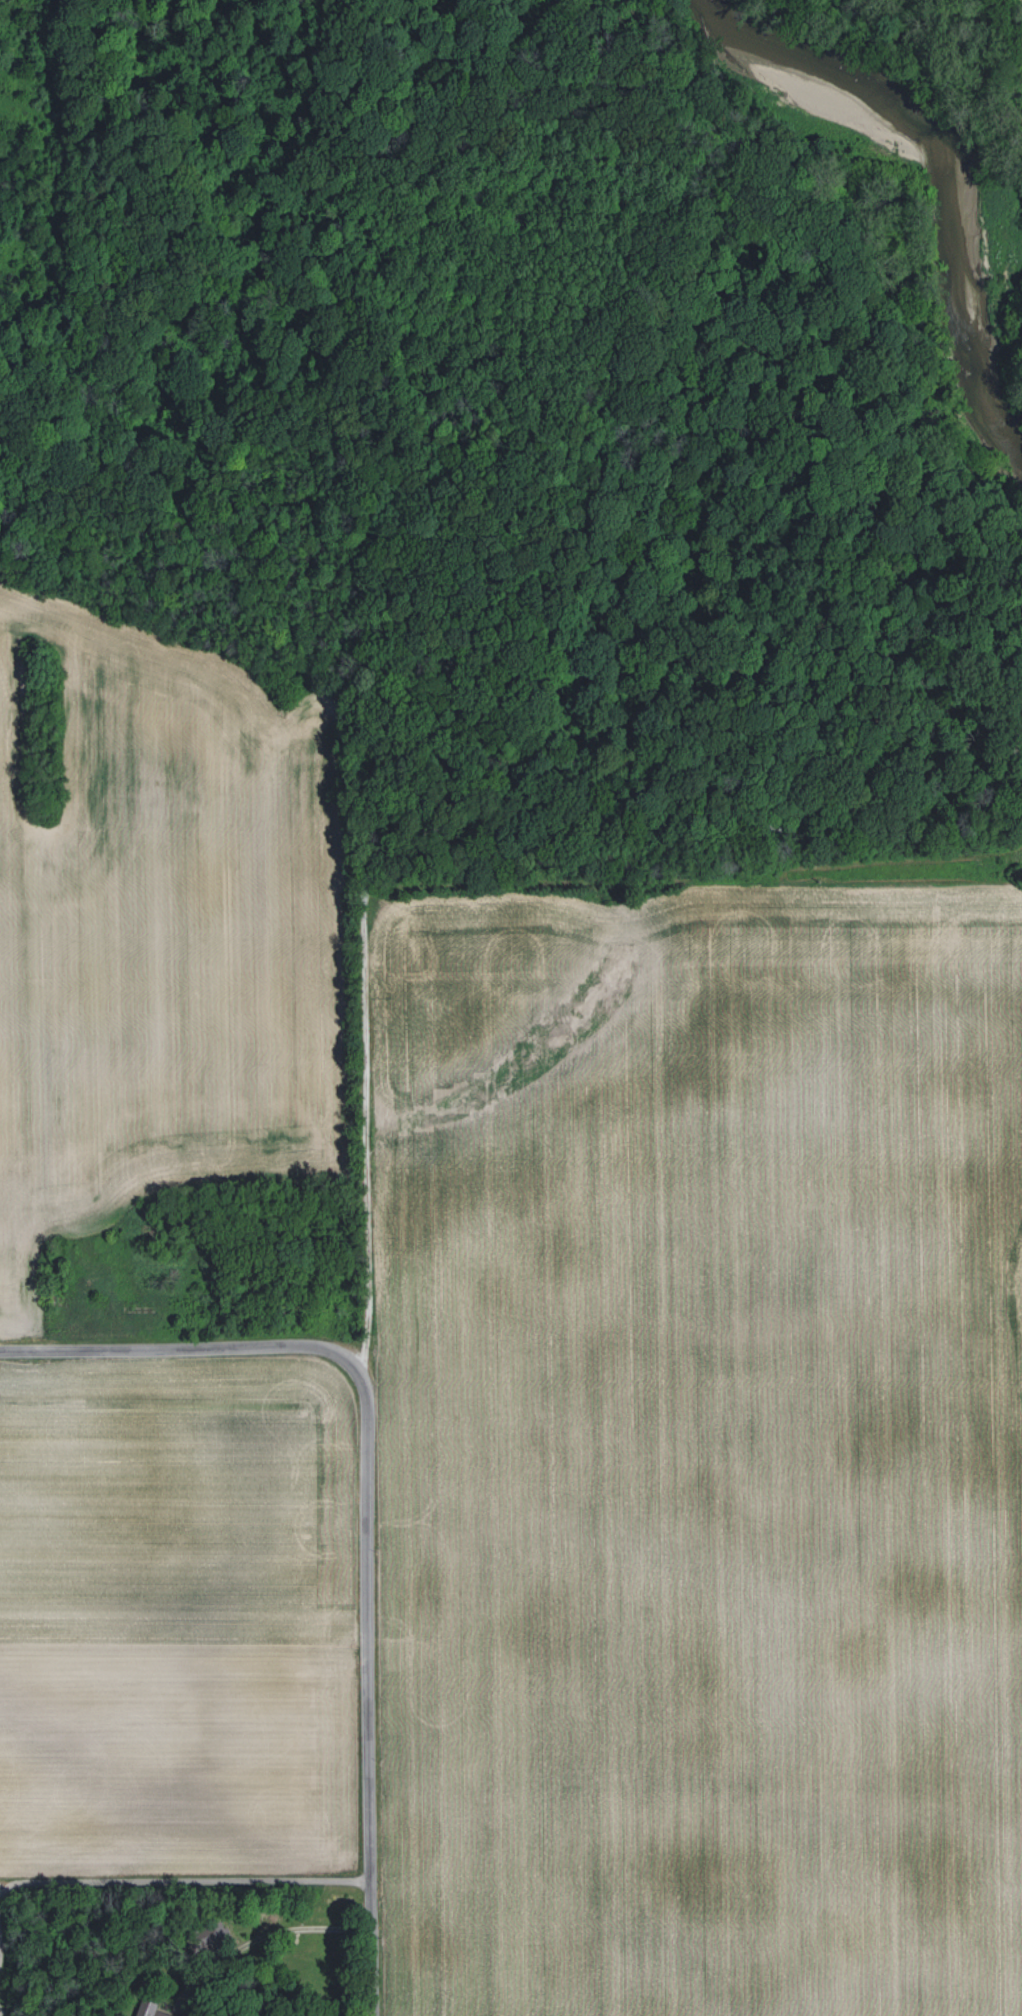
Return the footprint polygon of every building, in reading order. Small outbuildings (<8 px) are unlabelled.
[(222,1919),(196,1933),(205,1951),(231,1937),(222,1919)]
